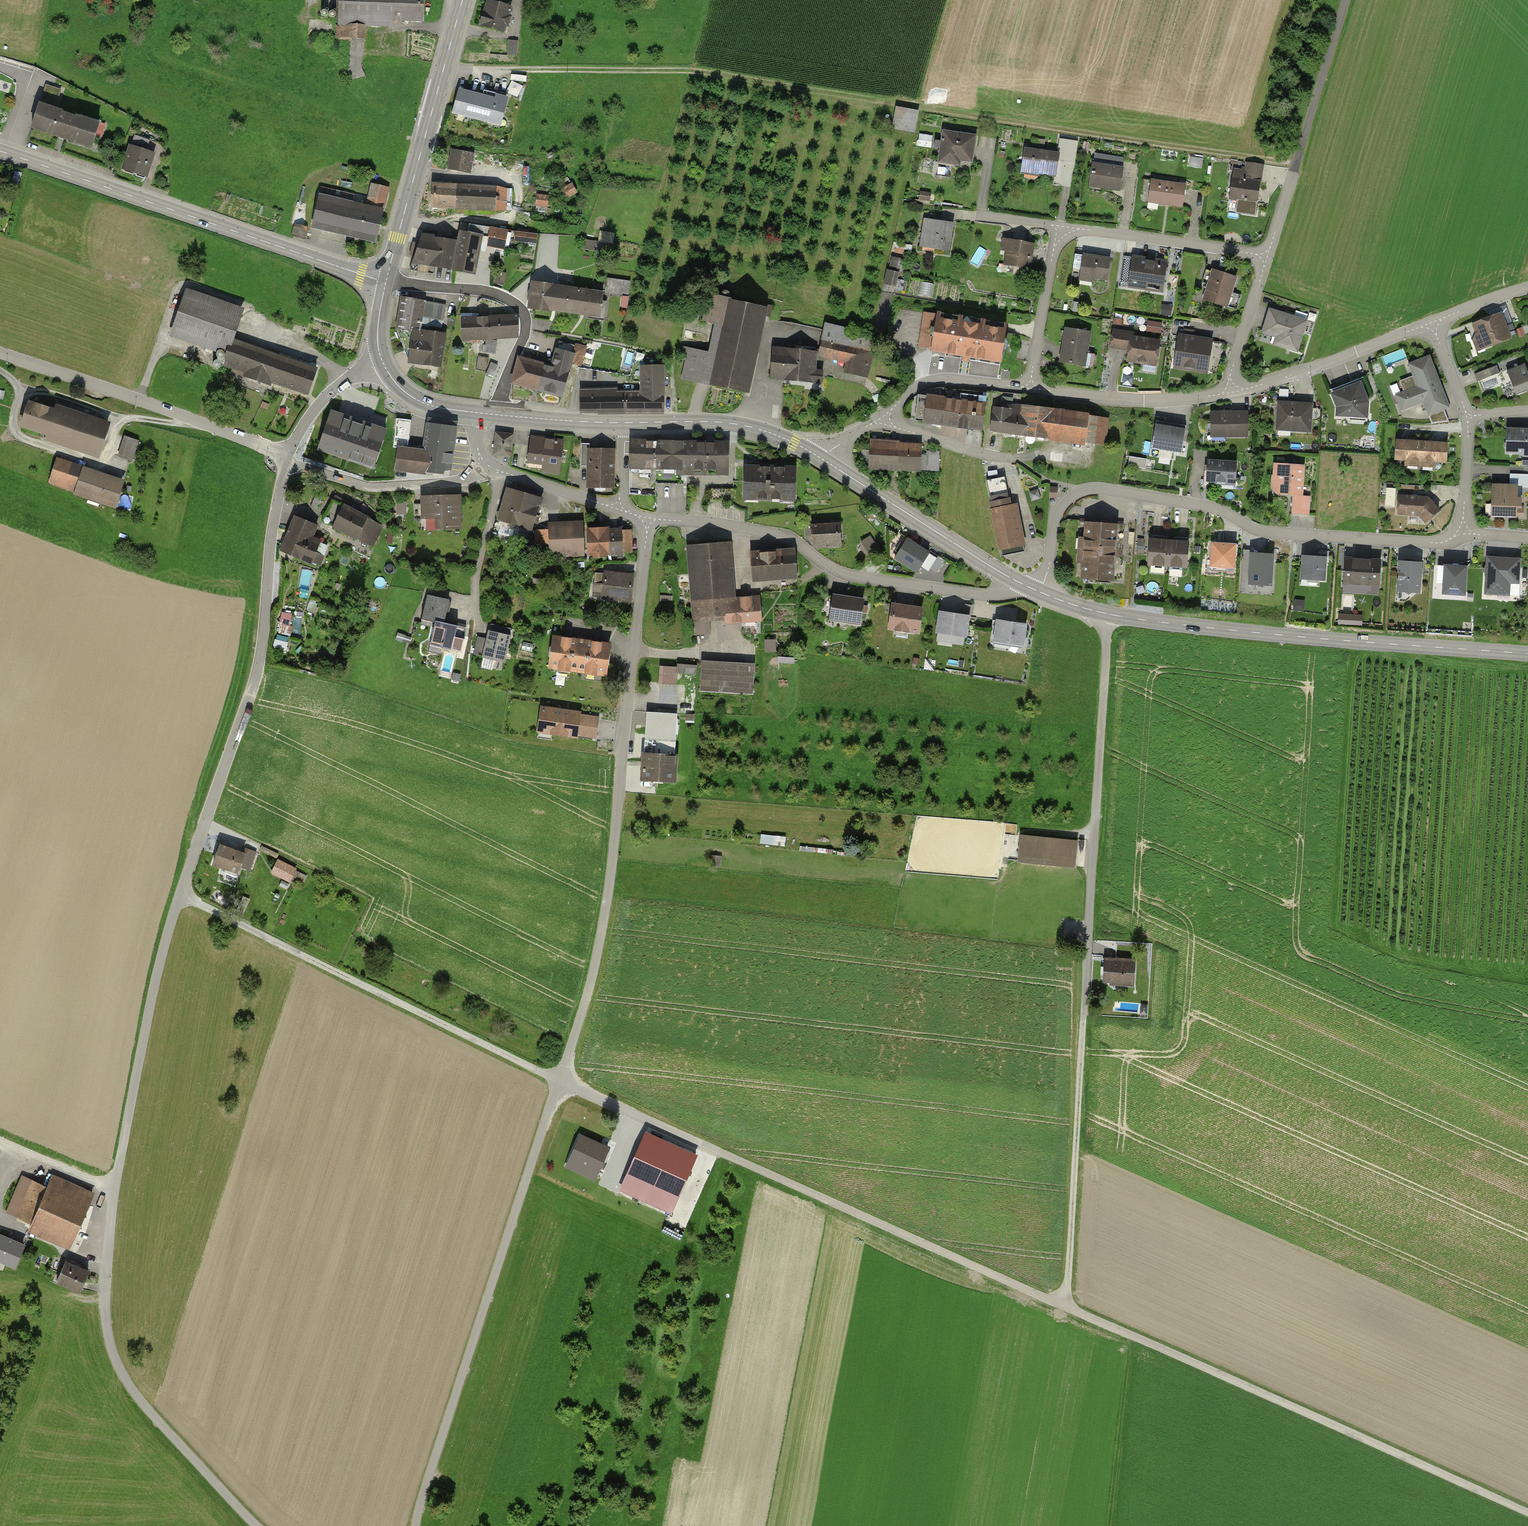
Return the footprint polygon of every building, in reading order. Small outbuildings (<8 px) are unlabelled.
[(338,37),(363,37),(363,24),(393,25),(393,19),(422,20),(423,0),(340,0),(338,37)] [(476,1),(470,26),(501,34),(507,9),(476,1)] [(521,96),(524,85),(513,81),(509,92),(521,96)] [(47,85),(33,127),(92,147),(99,125),(53,110),(60,89),(47,85)] [(501,101),(459,89),(451,114),(494,126),(501,101)] [(916,132),(919,109),(895,106),(891,129),(916,132)] [(938,133),(935,161),(972,165),(975,138),(938,133)] [(150,140),(134,135),(124,168),(146,175),(152,154),(146,152),(150,140)] [(473,154),(448,150),(445,169),(470,173),(473,154)] [(1059,156),(1022,150),(1018,174),(1055,181),(1059,156)] [(1123,165),(1090,162),(1087,189),(1120,192),(1123,165)] [(1148,179),(1144,203),(1179,209),(1184,185),(1148,179)] [(1261,185),(1227,179),(1223,200),(1257,205),(1261,185)] [(494,186),(429,182),(428,206),(493,210),(494,189),(494,186)] [(385,211),(391,188),(369,183),(364,206),(385,211)] [(575,192),(571,185),(563,190),(566,196),(575,192)] [(507,190),(494,189),(493,210),(506,211),(507,190)] [(341,239),(349,203),(314,195),(306,231),(341,239)] [(547,197),(538,196),(537,205),(546,205),(547,197)] [(385,211),(364,206),(349,203),(341,239),(377,247),(385,211)] [(951,226),(921,222),(918,249),(948,253),(951,226)] [(507,231),(491,228),(488,245),(504,248),(507,231)] [(452,241),(418,235),(413,263),(473,275),(481,236),(454,230),(452,241)] [(537,235),(517,232),(516,240),(536,243),(537,235)] [(594,241),(584,240),(582,248),(592,250),(594,241)] [(1033,244),(1001,240),(998,265),(1029,269),(1033,244)] [(1111,259),(1079,253),(1075,278),(1107,283),(1111,259)] [(1164,260),(1132,255),(1127,286),(1159,290),(1164,260)] [(889,257),(888,285),(899,285),(899,257),(889,257)] [(505,273),(497,271),(495,283),(503,285),(505,273)] [(1235,279),(1210,272),(1202,302),(1227,309),(1235,279)] [(631,281),(608,278),(606,294),(628,297),(631,281)] [(587,318),(599,319),(599,314),(604,314),(606,302),(601,301),(602,294),(533,284),(530,306),(588,315),(587,318)] [(238,309),(181,290),(166,336),(223,355),(231,332),(238,309)] [(767,305),(703,291),(697,321),(709,324),(702,355),(687,351),(680,383),(746,398),(767,305)] [(402,297),(397,328),(418,332),(419,325),(423,302),(423,301),(402,297)] [(446,305),(423,302),(419,325),(427,326),(427,323),(440,325),(441,320),(444,320),(446,305)] [(1307,320),(1268,311),(1262,336),(1273,339),(1271,346),(1299,353),(1307,320)] [(1003,327),(925,312),(918,351),(996,365),(1003,327)] [(1500,312),(1464,325),(1474,353),(1510,339),(1500,312)] [(515,315),(462,318),(463,339),(516,336),(515,315)] [(1149,319),(1147,331),(1161,333),(1164,322),(1149,319)] [(439,366),(446,334),(424,331),(422,337),(417,336),(418,332),(397,328),(409,362),(439,366)] [(1089,333),(1062,329),(1057,364),(1084,368),(1089,333)] [(1128,333),(1109,330),(1105,350),(1125,353),(1123,363),(1154,368),(1158,341),(1128,336),(1128,333)] [(316,361),(231,332),(223,355),(219,366),(304,396),(316,361)] [(1213,340),(1177,335),(1173,368),(1209,373),(1213,340)] [(523,359),(519,358),(512,382),(562,396),(572,362),(585,366),(587,359),(583,358),(586,347),(560,340),(552,367),(533,362),(535,356),(524,353),(523,359)] [(870,352),(818,340),(817,351),(816,356),(845,364),(843,372),(864,377),(870,352)] [(496,346),(483,345),(483,352),(495,353),(496,346)] [(817,351),(766,348),(764,380),(814,384),(816,356),(817,351)] [(1429,355),(1406,365),(1415,386),(1393,395),(1400,411),(1423,401),(1429,415),(1451,406),(1429,355)] [(479,358),(478,368),(487,369),(488,359),(479,358)] [(497,365),(491,362),(486,374),(493,377),(497,365)] [(1503,372),(1511,396),(1527,390),(1527,368),(1526,364),(1503,372)] [(635,391),(578,390),(577,413),(661,415),(662,366),(636,365),(635,391)] [(1475,371),(1477,379),(1500,374),(1498,366),(1475,371)] [(1358,380),(1326,393),(1332,408),(1332,419),(1367,420),(1368,403),(1358,380)] [(984,404),(928,397),(925,422),(981,429),(984,404)] [(1312,404),(1278,402),(1277,430),(1311,431),(1312,404)] [(56,412),(29,403),(22,427),(49,434),(56,412)] [(1103,445),(1106,418),(995,404),(992,431),(1103,445)] [(109,424),(58,408),(56,412),(49,434),(47,440),(98,456),(109,424)] [(387,430),(332,411),(319,449),(374,467),(387,430)] [(1247,413),(1212,413),(1212,436),(1247,436),(1247,413)] [(1186,426),(1156,421),(1152,447),(1182,451),(1186,426)] [(422,451),(394,447),(391,471),(450,478),(456,429),(426,425),(422,451)] [(1502,430),(1502,455),(1527,455),(1527,430),(1502,430)] [(558,474),(563,439),(529,434),(524,469),(558,474)] [(138,442),(125,438),(120,455),(132,459),(138,442)] [(632,441),(631,468),(677,469),(677,474),(727,475),(727,443),(632,441)] [(1446,444),(1398,441),(1397,459),(1406,460),(1406,465),(1434,466),(1434,461),(1445,462),(1446,444)] [(919,445),(871,443),(870,468),(918,470),(919,445)] [(612,489),(613,450),(584,449),(583,488),(612,489)] [(1237,459),(1208,457),(1206,482),(1235,484),(1237,459)] [(57,458),(48,484),(73,492),(81,466),(57,458)] [(1303,466),(1270,464),(1268,496),(1289,497),(1288,516),(1308,517),(1309,497),(1301,497),(1303,466)] [(123,479),(81,466),(73,492),(71,497),(113,510),(123,479)] [(795,470),(740,467),(738,499),(793,502),(795,470)] [(1002,477),(984,481),(990,509),(1008,505),(1002,477)] [(1518,487),(1487,486),(1486,516),(1517,517),(1518,487)] [(541,501),(503,490),(494,520),(532,531),(541,501)] [(458,496),(416,499),(418,531),(460,528),(458,496)] [(1427,496),(1394,496),(1393,516),(1417,516),(1423,523),(1438,509),(1427,496)] [(407,514),(407,501),(398,501),(398,514),(407,514)] [(381,527),(332,503),(324,520),(336,525),(334,528),(372,546),(381,527)] [(1008,505),(990,509),(998,551),(1023,546),(1014,504),(1008,505)] [(280,551),(319,567),(327,547),(322,545),(324,539),(313,535),(316,526),(295,517),(280,551)] [(582,522),(546,523),(548,558),(583,556),(582,530),(582,522)] [(1123,584),(1128,526),(1081,523),(1080,538),(1074,537),(1072,563),(1078,564),(1076,580),(1123,584)] [(813,526),(814,548),(839,547),(838,525),(813,526)] [(631,527),(582,530),(583,556),(633,553),(631,527)] [(930,550),(907,536),(893,558),(916,572),(930,550)] [(876,547),(870,538),(863,542),(869,552),(876,547)] [(1186,541),(1146,539),(1145,566),(1185,568),(1186,541)] [(689,623),(719,621),(733,598),(729,540),(684,543),(689,623)] [(1235,546),(1213,544),(1211,566),(1233,568),(1235,546)] [(794,549),(748,553),(751,581),(796,577),(794,549)] [(1274,551),(1250,549),(1248,584),(1271,585),(1274,551)] [(1327,554),(1302,553),(1300,578),(1325,580),(1327,554)] [(1521,556),(1487,554),(1484,593),(1510,595),(1511,583),(1519,583),(1521,556)] [(1422,560),(1398,558),(1396,590),(1420,592),(1422,560)] [(1380,563),(1345,560),(1343,584),(1378,586),(1380,563)] [(1468,563),(1444,561),(1442,592),(1466,594),(1468,563)] [(634,576),(601,571),(597,599),(629,604),(634,576)] [(428,596),(422,620),(435,623),(431,644),(462,651),(464,628),(444,623),(448,601),(428,596)] [(733,598),(719,621),(720,626),(761,624),(759,597),(733,598)] [(865,602),(830,598),(827,621),(862,626),(865,602)] [(920,611),(888,606),(884,630),(916,635),(920,611)] [(295,614),(307,616),(308,608),(296,607),(295,614)] [(291,615),(282,613),(278,632),(290,635),(292,628),(289,627),(291,615)] [(965,617),(935,613),(933,635),(963,640),(965,617)] [(1361,616),(1340,615),(1340,623),(1361,624),(1361,616)] [(1025,627),(992,622),(989,647),(1021,651),(1025,627)] [(508,637),(485,630),(478,657),(502,663),(508,637)] [(610,646),(554,638),(550,668),(606,676),(610,646)] [(755,666),(699,664),(698,693),(753,695),(755,666)] [(695,667),(675,665),(675,668),(674,674),(695,676),(695,667)] [(674,674),(675,668),(658,666),(656,684),(673,686),(674,674)] [(580,713),(542,707),(538,732),(576,737),(577,735),(595,738),(597,718),(580,716),(580,713)] [(677,714),(644,711),(640,753),(672,757),(677,714)] [(672,757),(640,753),(636,782),(669,785),(672,757)] [(1077,842),(1018,834),(1014,863),(1073,871),(1077,842)] [(242,855),(216,846),(209,865),(234,874),(237,867),(250,872),(257,853),(245,849),(242,855)] [(297,869),(277,860),(271,873),(290,883),(297,869)] [(1135,963),(1105,961),(1104,982),(1111,982),(1111,985),(1133,986),(1135,963)] [(696,1154),(641,1131),(617,1188),(672,1211),(696,1154)] [(601,1145),(577,1135),(566,1162),(590,1172),(601,1145)] [(44,1187),(21,1176),(5,1212),(28,1222),(24,1231),(66,1249),(91,1193),(50,1174),(44,1187)] [(0,1237),(0,1262),(15,1268),(24,1246),(0,1237)] [(84,1271),(62,1261),(52,1282),(75,1292),(84,1271)]
